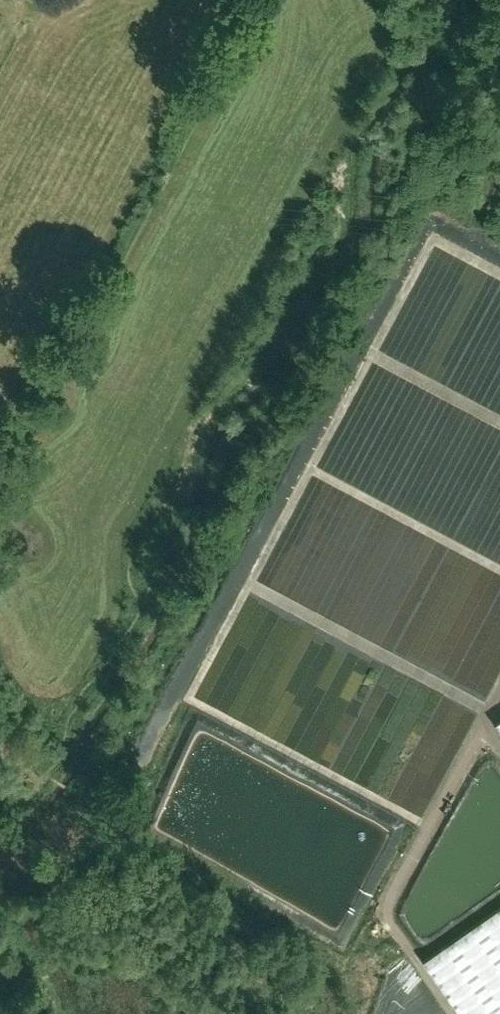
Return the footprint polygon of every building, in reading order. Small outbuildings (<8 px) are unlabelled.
[(424,960),(462,1013),(499,1013),(499,907),(424,960)]
